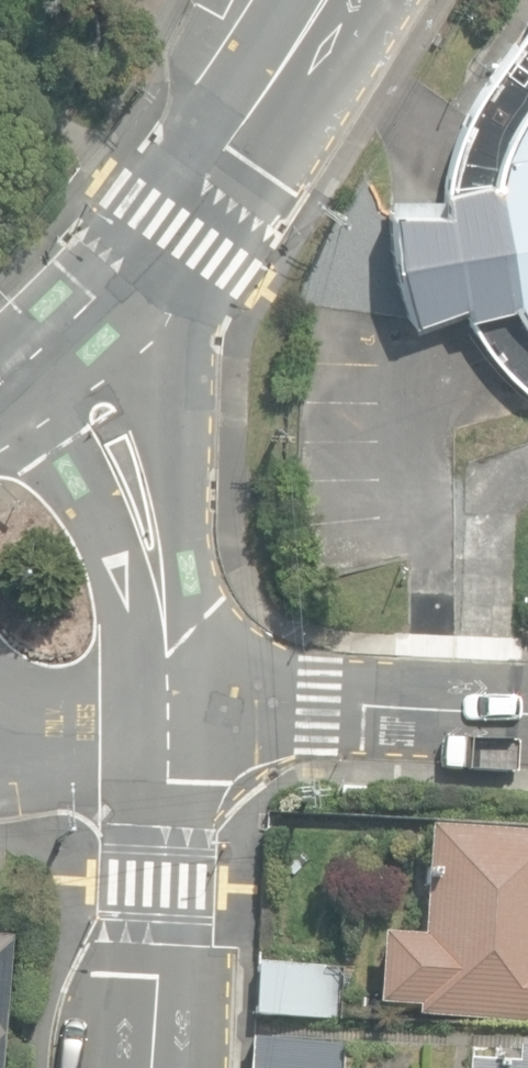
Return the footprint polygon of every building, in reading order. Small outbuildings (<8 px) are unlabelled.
[(492,75),(480,90),(471,106),(462,123),(455,140),(451,159),(448,177),(447,196),(448,214),(415,214),(391,214),(391,235),(393,256),(396,278),(400,299),(406,319),(424,312),(459,298),(467,316),(476,334),(487,351),(500,366),(514,380),(527,392),(527,26),(492,75)] [(527,1022),(527,834),(428,828),(421,936),(380,933),(376,1005),(417,1008),(417,1016),(527,1022)] [(13,936),(0,935),(0,1067),(2,1067),(13,936)] [(258,1015),(333,1018),(335,971),(260,967),(258,1015)] [(345,1044),(255,1038),(253,1067),(343,1067),(345,1044)] [(514,1047),(513,1064),(462,1062),(462,1067),(527,1067),(527,1047),(514,1047)]
